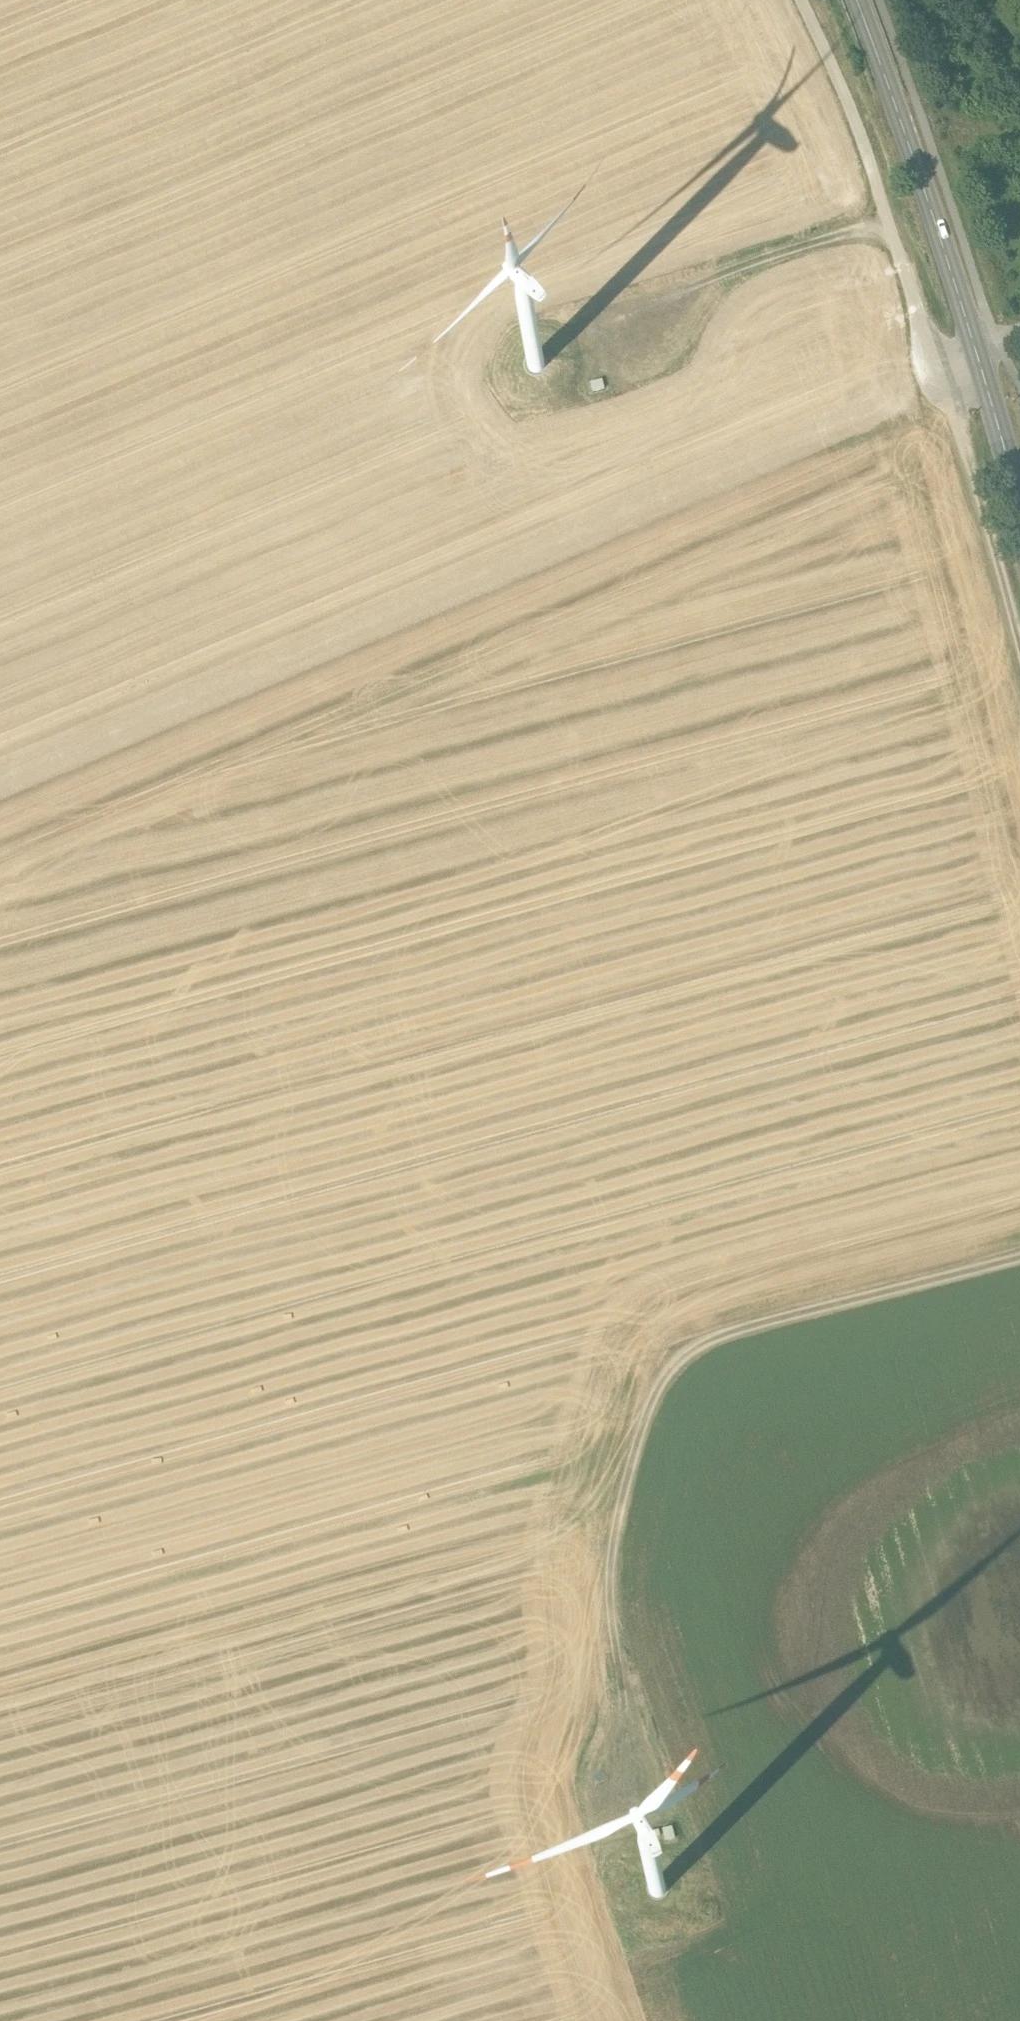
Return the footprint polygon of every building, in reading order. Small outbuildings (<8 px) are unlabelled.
[(551,367),(558,353),(553,341),(546,334),(534,334),(522,339),(520,353),(525,368),(537,372),(551,367)] [(641,1830),(644,1843),(661,1839),(658,1826),(641,1830)]
